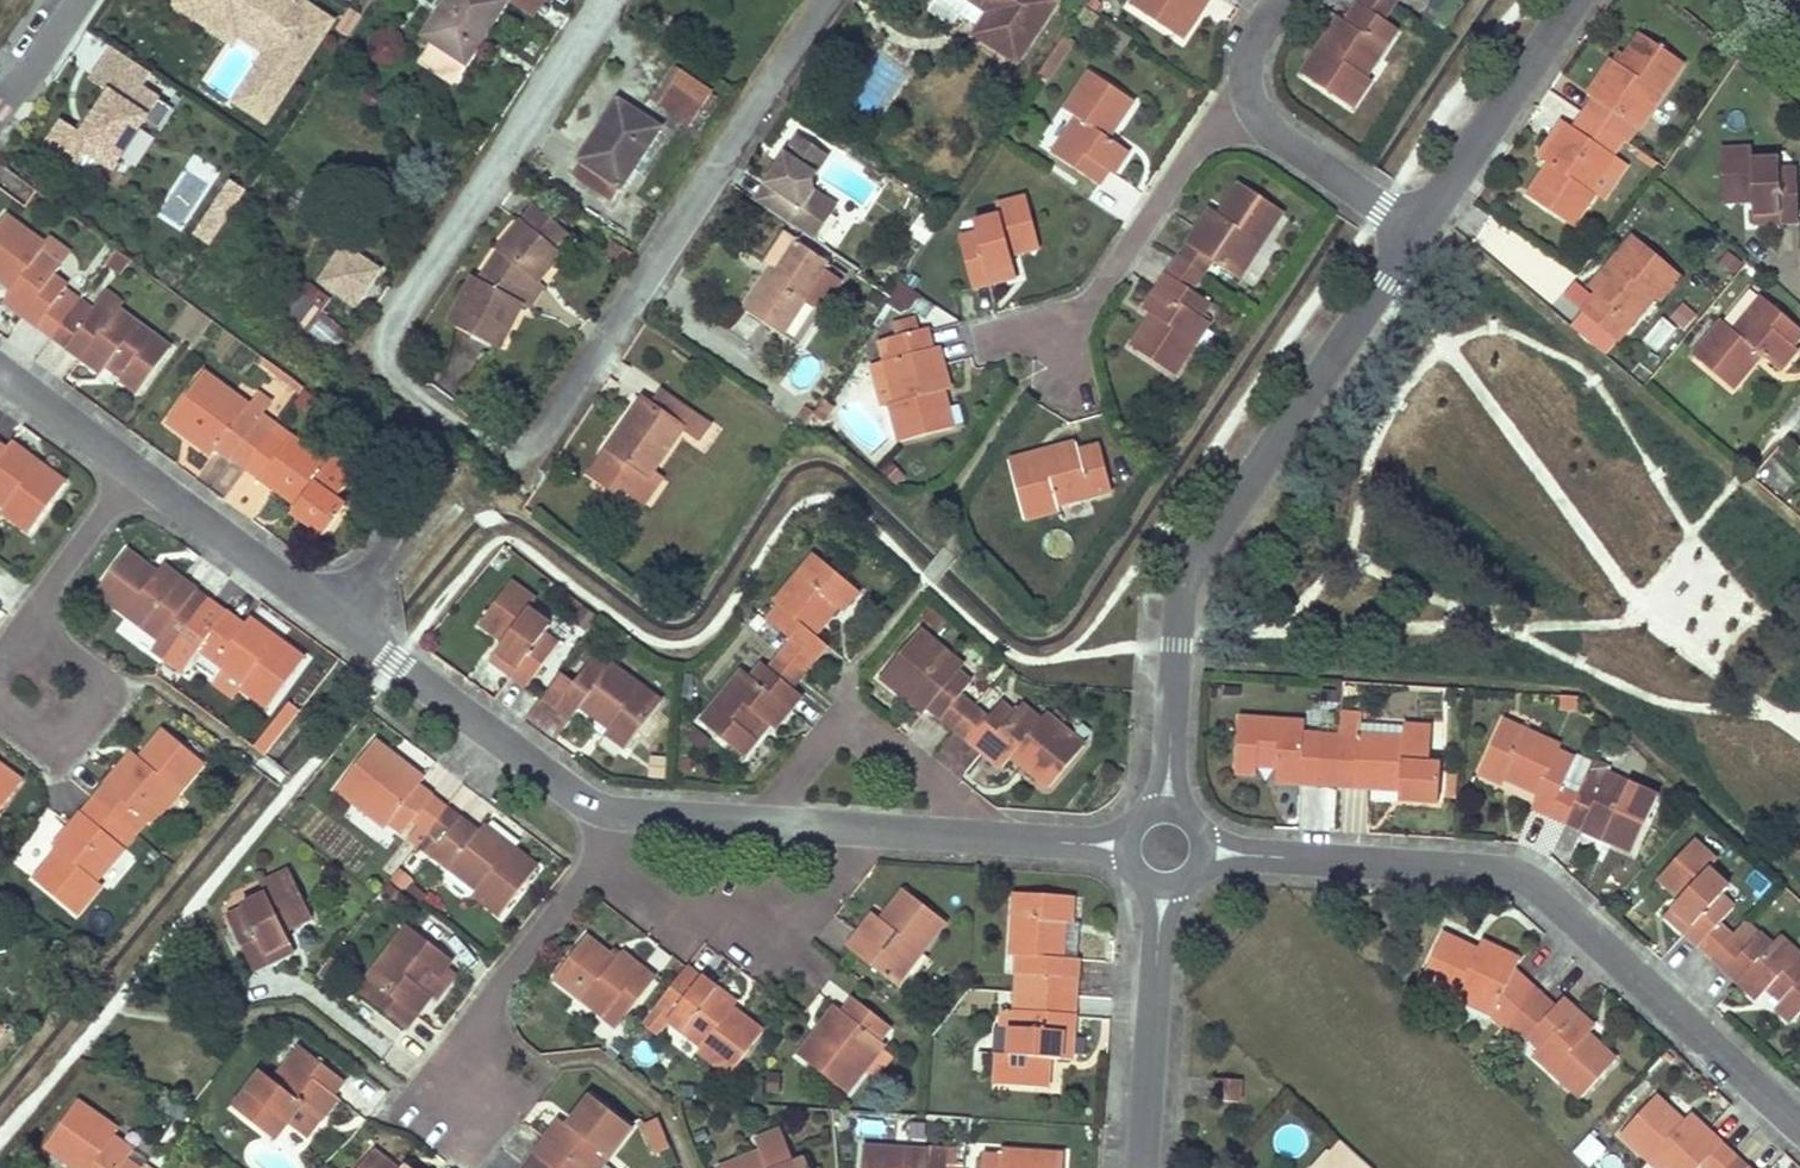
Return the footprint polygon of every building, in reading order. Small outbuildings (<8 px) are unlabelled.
[(302,0),(170,0),(167,4),(253,61),(225,102),(269,132),(340,26),(302,0)] [(425,31),(434,38),(421,57),(452,78),(465,59),(478,39),(473,35),(497,0),(445,0),(425,31)] [(473,35),(478,39),(504,0),(497,0),(473,35)] [(532,14),(541,0),(512,0),(532,14)] [(989,10),(975,31),(1015,59),(1053,0),(975,0),(989,10)] [(1082,0),(1072,15),(1088,26),(1098,11),(1082,0)] [(1131,4),(1181,37),(1206,0),(1133,0),(1131,4)] [(1300,72),(1352,104),(1371,77),(1364,73),(1396,25),(1383,15),(1359,0),(1346,19),(1338,15),(1300,72)] [(1383,15),(1393,1),(1392,0),(1359,0),(1383,15)] [(1047,77),(1077,32),(1065,26),(1036,70),(1047,77)] [(380,64),(409,56),(401,27),(371,35),(380,64)] [(1583,111),(1621,136),(1630,121),(1637,126),(1681,58),(1641,32),(1619,61),(1611,57),(1588,92),(1593,96),(1583,111)] [(168,87),(111,46),(88,77),(105,90),(71,136),(58,127),(45,144),(82,171),(86,158),(106,173),(168,87)] [(679,66),(657,100),(689,120),(709,87),(679,66)] [(1078,116),(1053,153),(1096,185),(1107,168),(1112,171),(1128,148),(1108,134),(1132,98),(1090,70),(1065,107),(1078,116)] [(617,99),(595,133),(602,137),(586,161),(577,175),(611,198),(659,125),(617,99)] [(1547,162),(1528,193),(1571,222),(1592,191),(1586,187),(1611,151),(1621,136),(1583,111),(1572,125),(1567,123),(1542,157),(1547,162)] [(1637,126),(1630,121),(1621,136),(1628,140),(1637,126)] [(828,150),(798,130),(784,151),(789,154),(784,163),(779,159),(754,196),(814,236),(836,202),(813,187),(811,176),(828,150)] [(595,133),(578,156),(586,161),(602,137),(595,133)] [(1719,147),(1720,198),(1749,197),(1751,219),(1796,217),(1795,166),(1778,166),(1777,157),(1748,157),(1748,145),(1719,147)] [(789,154),(784,151),(779,159),(784,163),(789,154)] [(1603,198),(1626,162),(1611,151),(1586,187),(1592,191),(1603,198)] [(1176,256),(1199,271),(1209,256),(1236,273),(1280,209),(1240,180),(1219,210),(1211,205),(1176,256)] [(957,236),(969,286),(1014,273),(1009,252),(1038,244),(1025,195),(995,203),(998,214),(972,220),(975,231),(957,236)] [(523,220),(553,246),(565,233),(534,207),(523,220)] [(78,301),(63,291),(66,287),(53,277),(61,267),(41,253),(46,245),(6,216),(0,224),(0,279),(13,289),(3,301),(51,336),(69,313),(78,301)] [(553,246),(522,220),(499,247),(501,249),(477,281),(470,278),(449,319),(498,345),(519,303),(510,299),(531,274),(537,279),(561,252),(553,246)] [(763,261),(774,269),(796,239),(783,231),(763,261)] [(1595,291),(1581,307),(1615,336),(1650,294),(1656,299),(1679,273),(1632,234),(1589,285),(1595,291)] [(338,239),(316,284),(360,306),(382,261),(338,239)] [(767,274),(744,307),(781,331),(805,298),(821,309),(841,278),(825,267),(829,261),(796,239),(774,269),(770,275),(767,274)] [(617,241),(609,253),(622,261),(629,250),(617,241)] [(127,257),(116,248),(109,258),(120,266),(127,257)] [(1176,256),(1166,269),(1190,284),(1199,271),(1176,256)] [(1151,312),(1130,342),(1172,370),(1207,318),(1200,313),(1209,298),(1190,284),(1166,269),(1143,304),(1151,312)] [(537,279),(531,274),(510,299),(519,303),(525,306),(543,284),(537,279)] [(320,314),(332,296),(310,281),(288,314),(322,336),(331,322),(320,314)] [(911,313),(921,293),(899,282),(889,302),(911,313)] [(96,307),(112,319),(119,309),(124,303),(108,291),(96,307)] [(1692,352),(1731,385),(1760,351),(1777,366),(1797,344),(1792,340),(1799,331),(1799,326),(1761,294),(1732,326),(1721,317),(1692,352)] [(69,313),(51,336),(101,373),(108,363),(124,375),(121,379),(137,391),(170,347),(119,309),(112,319),(96,307),(94,309),(79,298),(78,301),(69,313)] [(1662,351),(1676,323),(1658,314),(1644,342),(1662,351)] [(913,316),(895,322),(897,330),(917,325),(913,316)] [(894,331),(885,341),(889,354),(883,356),(894,398),(888,399),(898,438),(951,424),(941,389),(948,387),(935,343),(931,344),(926,322),(917,325),(897,330),(894,331)] [(869,359),(880,401),(888,399),(894,398),(883,356),(869,359)] [(246,466),(276,424),(262,413),(256,420),(244,411),(249,404),(204,371),(167,419),(212,452),(217,445),(246,466)] [(681,424),(700,436),(709,422),(691,410),(661,389),(651,403),(644,399),(610,447),(594,470),(617,486),(620,481),(635,490),(649,474),(653,467),(681,424)] [(276,424),(246,466),(259,477),(261,474),(290,434),(276,424)] [(290,434),(261,474),(297,501),(291,510),(323,533),(345,503),(336,496),(358,466),(336,450),(328,461),(290,434)] [(1074,440),(1007,456),(1025,516),(1057,507),(1055,500),(1110,486),(1099,441),(1077,447),(1074,440)] [(7,507),(4,511),(30,530),(65,482),(11,442),(5,451),(0,448),(0,502),(7,507)] [(649,474),(635,490),(647,499),(664,476),(653,467),(649,474)] [(170,626),(183,636),(211,598),(164,562),(158,570),(129,549),(98,590),(160,636),(161,637),(170,626)] [(858,588),(815,552),(774,600),(779,604),(767,619),(790,638),(779,651),(800,669),(824,641),(814,632),(838,605),(841,608),(858,588)] [(509,579),(480,621),(502,638),(489,655),(527,683),(557,643),(544,632),(549,624),(527,607),(534,597),(509,579)] [(211,598),(183,636),(225,666),(243,680),(240,684),(269,705),(304,657),(249,617),(245,623),(211,598)] [(169,656),(183,636),(170,626),(161,637),(160,636),(153,645),(169,656)] [(917,627),(879,673),(922,709),(927,704),(954,726),(972,704),(957,692),(969,678),(956,667),(960,662),(917,627)] [(699,718),(741,753),(755,736),(748,731),(760,717),(771,726),(800,691),(789,682),(800,669),(779,651),(768,665),(762,660),(751,673),(742,667),(699,718)] [(590,656),(553,704),(569,716),(579,704),(607,725),(605,728),(626,745),(660,699),(610,660),(605,666),(590,656)] [(243,680),(225,666),(215,680),(233,693),(240,684),(243,680)] [(1574,693),(1555,692),(1555,703),(1555,705),(1574,706),(1574,693)] [(972,704),(954,726),(1000,763),(1008,753),(1046,784),(1082,742),(1043,710),(1037,716),(1019,702),(1011,711),(997,700),(985,715),(972,704)] [(284,705),(253,742),(262,750),(293,713),(284,705)] [(1352,781),(1352,782),(1398,784),(1397,795),(1436,797),(1438,761),(1427,761),(1429,724),(1359,720),(1360,711),(1339,711),(1338,734),(1355,735),(1352,781)] [(1237,714),(1233,770),(1255,771),(1255,763),(1277,764),(1275,776),(1335,780),(1338,734),(1303,730),(1304,718),(1237,714)] [(1502,718),(1478,769),(1502,779),(1504,776),(1535,789),(1529,803),(1562,818),(1573,792),(1589,757),(1590,755),(1574,748),(1571,755),(1554,748),(1557,741),(1502,718)] [(141,756),(134,751),(95,797),(129,825),(135,830),(146,816),(153,821),(203,760),(164,728),(141,756)] [(1338,734),(1335,780),(1352,781),(1355,735),(1338,734)] [(374,739),(337,787),(385,824),(390,820),(404,830),(414,818),(433,795),(418,784),(424,776),(374,739)] [(1573,792),(1562,818),(1629,849),(1654,792),(1605,769),(1606,764),(1589,757),(1573,792)] [(21,783),(0,767),(0,812),(21,783)] [(433,795),(414,818),(419,823),(410,835),(417,841),(418,841),(426,829),(446,805),(433,795)] [(129,825),(95,797),(56,844),(60,848),(37,877),(77,910),(101,881),(96,878),(124,844),(118,839),(129,825)] [(446,805),(426,829),(441,840),(432,851),(476,887),(472,891),(500,912),(537,864),(483,823),(477,829),(446,805)] [(129,825),(118,839),(124,844),(135,830),(129,825)] [(426,829),(418,841),(432,851),(441,840),(426,829)] [(1690,838),(1658,875),(1678,894),(1663,910),(1697,941),(1716,921),(1731,904),(1717,891),(1725,883),(1706,864),(1712,857),(1690,838)] [(230,922),(251,967),(293,947),(284,928),(312,913),(288,867),(260,881),(265,891),(241,904),(246,914),(230,922)] [(872,910),(846,944),(893,980),(943,917),(904,886),(880,916),(872,910)] [(1079,920),(1071,919),(1072,893),(1013,889),(1008,951),(1016,952),(1014,987),(1044,989),(1074,992),(1079,920)] [(1742,944),(1755,929),(1743,917),(1729,931),(1742,944)] [(1716,921),(1697,941),(1709,953),(1728,932),(1716,921)] [(376,984),(366,997),(403,1027),(429,994),(430,993),(418,982),(430,968),(437,974),(445,963),(450,957),(407,923),(365,975),(376,984)] [(1709,953),(1756,995),(1765,985),(1780,999),(1775,1004),(1788,1016),(1799,1004),(1799,955),(1777,934),(1770,943),(1755,929),(1742,944),(1729,931),(1728,932),(1709,953)] [(1441,932),(1419,978),(1491,1011),(1494,1005),(1511,1021),(1540,990),(1512,965),(1516,956),(1478,939),(1474,946),(1441,932)] [(584,934),(553,974),(603,1013),(608,1006),(622,1016),(652,975),(619,949),(612,956),(584,934)] [(435,999),(456,972),(445,963),(437,974),(430,968),(418,982),(430,993),(429,994),(435,999)] [(685,963),(664,991),(667,994),(657,1007),(667,1015),(666,1016),(698,1042),(695,1046),(728,1072),(760,1027),(731,1005),(734,1001),(685,963)] [(365,975),(355,988),(366,997),(376,984),(365,975)] [(1044,989),(1014,987),(1013,1005),(1023,1006),(1022,1025),(1009,1024),(1007,1049),(996,1048),(994,1080),(1045,1084),(1047,1054),(1069,1055),(1074,992),(1044,989)] [(1511,1021),(1507,1026),(1520,1039),(1525,1034),(1537,1044),(1532,1050),(1579,1093),(1614,1056),(1586,1029),(1591,1023),(1563,995),(1554,1002),(1540,990),(1511,1021)] [(834,1003),(797,1051),(844,1089),(883,1041),(877,1035),(887,1022),(852,993),(841,1006),(834,1003)] [(1494,1005),(1491,1011),(1507,1026),(1494,1005)] [(608,1006),(603,1013),(616,1024),(622,1016),(608,1006)] [(342,1076),(300,1045),(274,1080),(261,1070),(233,1105),(271,1135),(285,1120),(303,1133),(317,1115),(319,1117),(336,1094),(331,1091),(342,1076)] [(1217,1075),(1215,1098),(1237,1098),(1239,1076),(1217,1075)] [(590,1092),(567,1121),(560,1115),(533,1150),(556,1167),(595,1167),(631,1123),(590,1092)] [(1619,1130),(1659,1167),(1691,1167),(1698,1160),(1718,1139),(1687,1111),(1681,1117),(1653,1093),(1619,1130)] [(45,1141),(81,1167),(140,1167),(125,1157),(133,1148),(113,1133),(118,1126),(76,1099),(45,1141)] [(669,1146),(658,1118),(643,1124),(654,1152),(669,1146)] [(717,1167),(809,1167),(805,1157),(795,1161),(780,1127),(754,1138),(758,1148),(716,1165),(717,1167)] [(1588,1132),(1575,1152),(1593,1164),(1606,1144),(1588,1132)] [(1319,1158),(1328,1167),(1376,1167),(1341,1136),(1319,1158)] [(1698,1160),(1705,1167),(1716,1167),(1731,1152),(1718,1139),(1698,1160)] [(859,1167),(944,1167),(944,1160),(926,1157),(927,1148),(861,1144),(859,1167)] [(1063,1150),(997,1146),(997,1152),(981,1153),(979,1167),(1061,1167),(1063,1150)] [(370,1148),(354,1167),(396,1167),(370,1148)] [(522,1163),(528,1167),(556,1167),(533,1150),(522,1163)] [(1731,1152),(1716,1167),(1749,1167),(1731,1152)] [(1310,1167),(1328,1167),(1319,1158),(1310,1167)]
